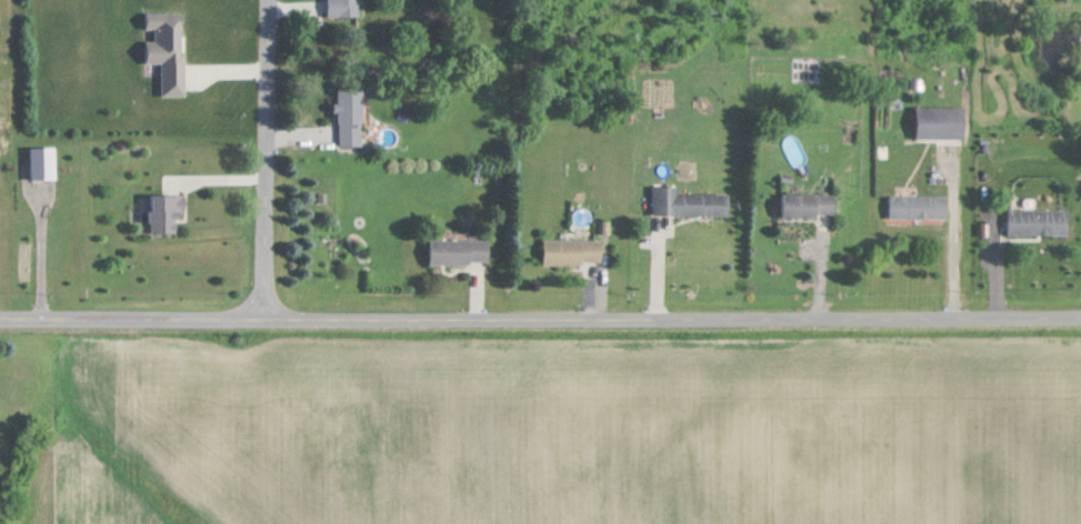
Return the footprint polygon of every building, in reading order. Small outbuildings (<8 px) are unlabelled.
[(336,17),(360,17),(360,0),(336,0),(336,17)] [(186,12),(148,12),(149,65),(159,64),(159,73),(164,73),(164,96),(187,96),(186,12)] [(339,146),(365,146),(365,88),(339,88),(339,146)] [(965,107),(917,107),(917,139),(965,139),(965,107)] [(651,186),(651,215),(728,215),(728,193),(677,193),(677,186),(651,186)] [(834,194),(780,194),(780,217),(834,217),(834,194)] [(185,232),(185,195),(152,195),(152,232),(185,232)] [(946,218),(946,196),(888,196),(888,218),(946,218)] [(1006,235),(1068,235),(1068,210),(1006,210),(1006,235)] [(431,264),(490,264),(490,239),(431,239),(431,264)] [(544,264),(601,264),(601,239),(544,239),(544,264)]
